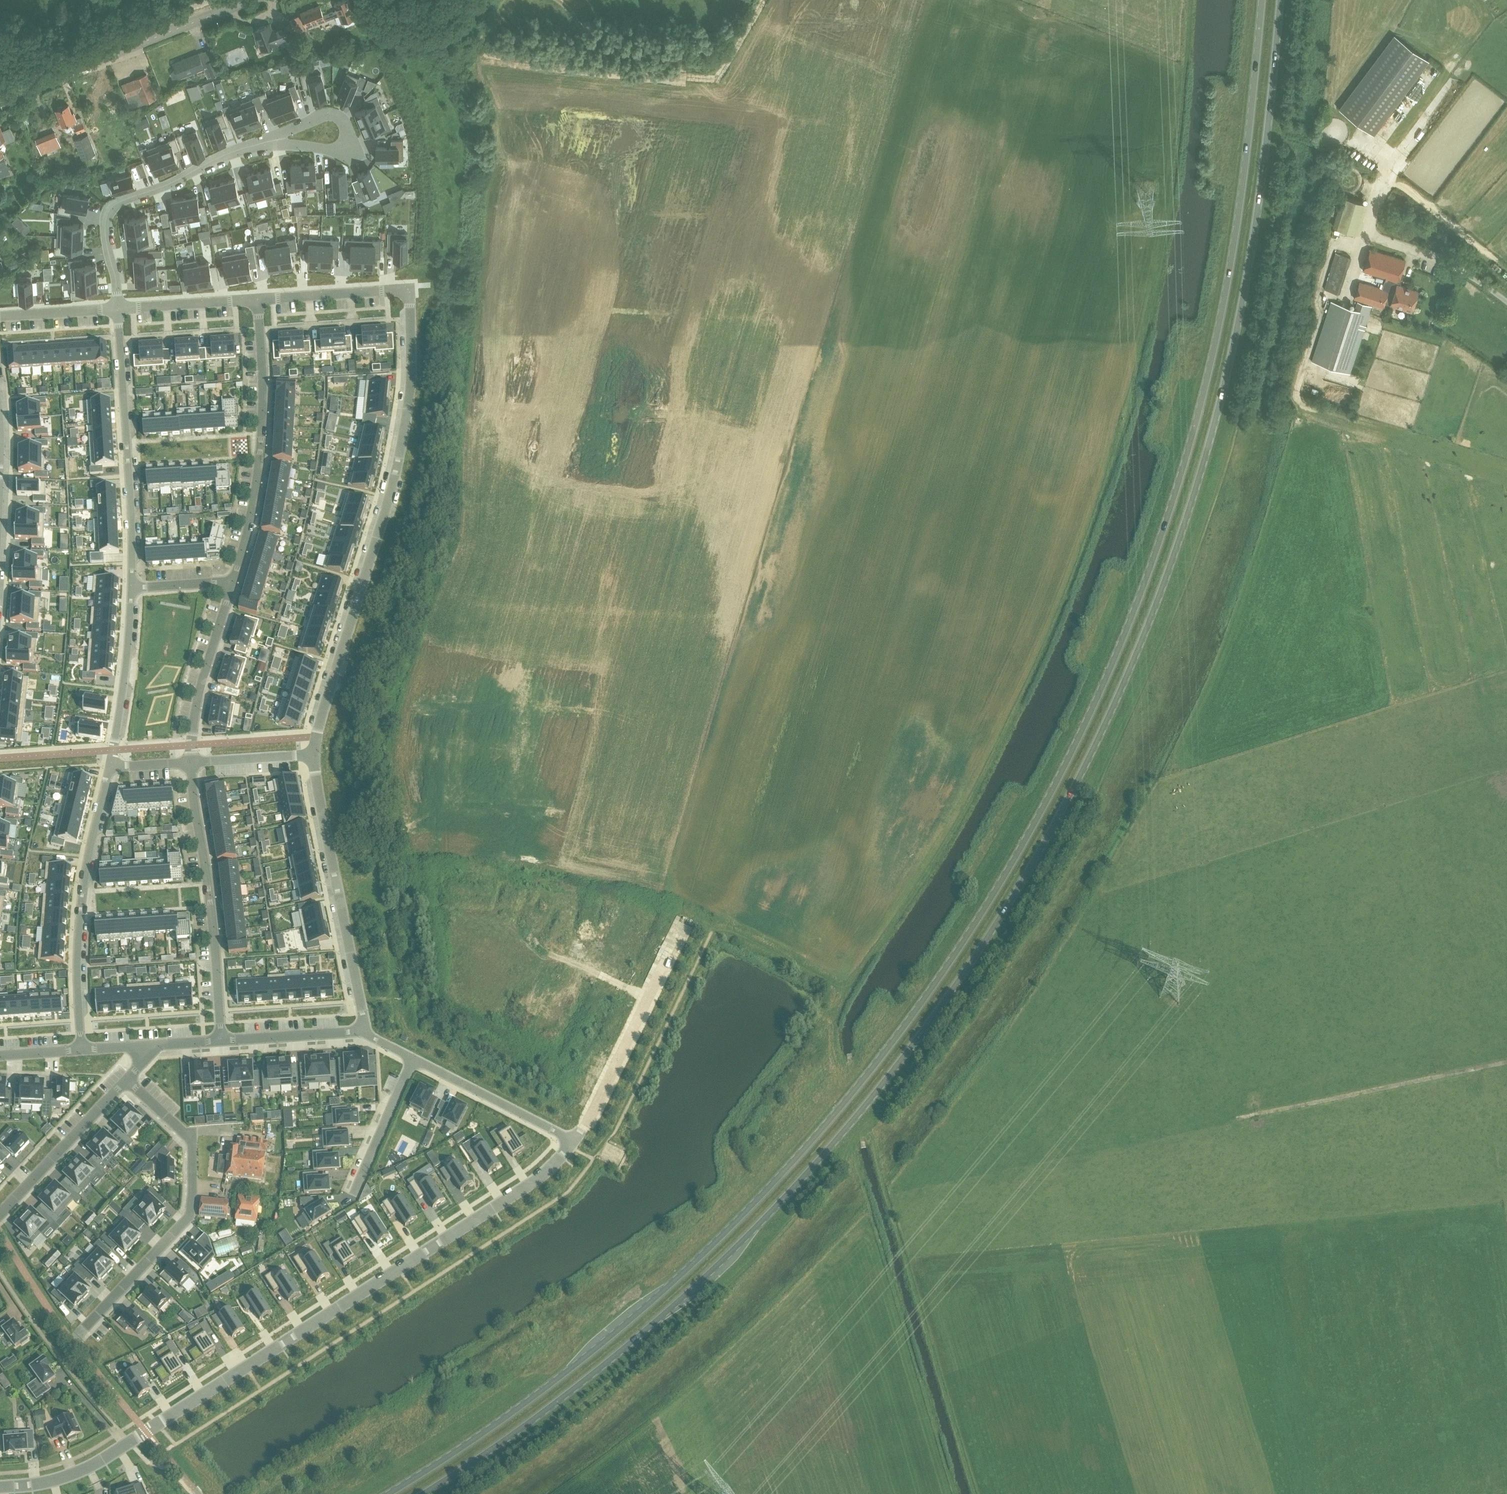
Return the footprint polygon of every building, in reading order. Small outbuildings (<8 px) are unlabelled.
[(356,17),(349,0),(341,0),(334,2),(337,9),(323,14),(319,5),(301,12),(307,26),(317,22),(317,23),(339,15),(342,22),(356,17)] [(299,14),(291,17),(297,32),(305,29),(299,14)] [(269,24),(254,30),(262,50),(277,44),(276,42),(289,37),(284,26),(284,25),(272,30),(269,24)] [(1340,108),(1374,133),(1428,59),(1394,34),(1340,108)] [(285,42),(291,56),(299,52),(294,39),(285,42)] [(174,70),(171,73),(173,77),(177,77),(179,77),(207,66),(212,77),(219,74),(209,48),(173,63),(176,69),(174,70)] [(308,71),(300,73),(304,88),(311,87),(314,101),(327,98),(321,73),(309,76),(308,71)] [(132,106),(156,97),(146,73),(134,78),(134,79),(122,84),(128,96),(127,96),(132,106)] [(347,73),(338,96),(350,101),(355,88),(361,90),(366,78),(360,75),(359,78),(347,73)] [(290,90),(279,94),(287,116),(298,112),(294,99),(299,97),(295,85),(289,87),(290,90)] [(190,102),(185,88),(164,102),(167,110),(182,105),(190,102)] [(266,92),(259,95),(264,107),(269,105),(275,120),(287,116),(279,94),(268,98),(266,92)] [(253,98),(241,102),(242,105),(243,104),(251,126),(262,122),(258,109),(264,107),(259,95),(253,97),(253,98)] [(368,107),(355,112),(360,123),(385,113),(377,95),(366,100),(365,101),(368,107)] [(221,100),(215,102),(218,109),(224,107),(223,107),(221,100)] [(58,108),(56,109),(62,125),(73,120),(77,132),(85,128),(82,121),(81,117),(76,119),(73,112),(72,112),(68,104),(62,106),(57,107),(58,108)] [(229,104),(223,107),(224,107),(228,119),(234,117),(239,130),(251,126),(243,104),(242,105),(231,109),(229,104)] [(216,116),(205,120),(214,144),(226,140),(222,127),(228,125),(223,113),(216,115),(216,116)] [(385,113),(360,123),(365,134),(379,128),(381,134),(392,129),(385,113)] [(135,121),(138,130),(151,125),(147,116),(135,121)] [(1387,130),(1393,123),(1388,119),(1383,126),(1387,130)] [(3,140),(4,143),(15,139),(10,127),(1,130),(0,128),(0,142),(3,140)] [(184,132),(177,135),(182,147),(188,145),(193,159),(205,154),(196,130),(185,135),(184,132)] [(88,134),(74,139),(82,159),(96,153),(88,134)] [(169,140),(158,144),(167,168),(179,164),(175,152),(180,149),(176,137),(169,140)] [(376,147),(376,160),(380,160),(394,159),(403,159),(403,139),(391,139),(392,146),(376,147)] [(146,147),(140,149),(145,161),(151,159),(156,173),(167,168),(158,144),(147,149),(146,147)] [(11,173),(5,157),(2,148),(0,148),(0,177),(11,173)] [(142,162),(136,164),(141,177),(147,174),(142,162)] [(315,162),(303,163),(306,185),(316,184),(317,189),(323,188),(322,177),(316,177),(315,162)] [(292,179),(287,180),(288,191),(294,191),(294,189),(306,187),(306,185),(303,163),(291,164),(292,179)] [(371,167),(357,173),(363,188),(359,190),(363,201),(370,198),(368,194),(380,189),(371,167)] [(271,168),(260,171),(267,197),(284,193),(280,181),(275,183),(271,168)] [(347,169),(332,170),(333,186),(328,186),(329,198),(336,197),(336,193),(349,192),(347,169)] [(252,189),(246,191),(249,202),(267,197),(260,171),(248,175),(252,189)] [(132,174),(107,181),(111,194),(135,186),(132,174)] [(235,179),(223,182),(229,205),(241,201),(235,179)] [(214,200),(208,201),(212,214),(218,212),(217,208),(229,205),(223,182),(210,186),(214,200)] [(59,206),(58,213),(71,215),(72,209),(86,211),(88,198),(63,194),(61,206),(59,206)] [(1341,194),(1332,226),(1357,233),(1367,202),(1341,194)] [(197,196),(185,198),(189,221),(201,219),(202,222),(208,221),(206,209),(200,210),(199,206),(197,196)] [(176,218),(169,219),(171,227),(172,232),(179,230),(178,225),(190,223),(189,221),(185,198),(172,200),(176,218)] [(168,212),(162,213),(164,224),(170,223),(168,212)] [(148,216),(125,219),(127,232),(150,229),(150,228),(148,216)] [(57,217),(57,223),(58,223),(57,235),(83,236),(84,224),(70,223),(70,217),(57,217)] [(150,229),(127,232),(129,244),(142,242),(143,249),(155,247),(154,239),(152,228),(150,228),(150,229)] [(388,232),(388,244),(394,244),(394,250),(394,259),(407,259),(407,232),(388,232)] [(55,247),(55,254),(68,255),(68,248),(83,249),(83,236),(57,235),(57,247),(55,247)] [(203,238),(204,244),(211,242),(210,236),(203,238)] [(296,238),(276,241),(277,243),(278,243),(282,267),(293,265),(291,250),(297,249),(296,238)] [(303,238),(303,249),(309,250),(308,265),(320,265),(322,238),(303,238)] [(322,238),(320,265),(332,266),(332,257),(333,251),(339,251),(339,239),(322,238)] [(345,239),(345,251),(351,251),(351,266),(363,266),(364,239),(345,239)] [(364,239),(363,266),(375,266),(375,257),(375,251),(381,252),(381,240),(364,239)] [(266,243),(257,244),(259,256),(267,254),(269,269),(282,267),(278,243),(277,243),(266,245),(266,243)] [(256,261),(253,244),(245,245),(246,251),(247,250),(249,262),(256,261)] [(1390,303),(1411,309),(1417,290),(1396,283),(1404,259),(1370,248),(1363,270),(1386,277),(1382,288),(1359,281),(1354,297),(1382,306),(1384,301),(1390,303)] [(149,257),(135,258),(136,270),(156,269),(156,268),(155,257),(162,256),(162,250),(149,251),(149,257)] [(247,250),(235,253),(239,278),(252,276),(247,250)] [(1336,252),(1324,289),(1339,293),(1350,257),(1336,252)] [(235,253),(223,255),(227,280),(239,278),(235,253)] [(18,258),(9,262),(12,269),(21,265),(18,258)] [(183,258),(177,259),(179,272),(185,271),(188,287),(200,285),(197,264),(196,260),(184,262),(183,258)] [(82,259),(69,260),(69,267),(70,266),(71,279),(97,277),(96,265),(83,265),(82,259)] [(197,264),(200,285),(213,283),(209,262),(197,264)] [(156,269),(136,270),(136,283),(150,282),(150,288),(163,287),(163,281),(159,281),(159,268),(156,268),(156,269)] [(32,275),(19,276),(20,301),(33,300),(32,275)] [(72,291),(71,291),(72,298),(85,297),(84,290),(98,290),(97,277),(71,279),(72,291)] [(1357,300),(1354,308),(1330,300),(1311,360),(1350,373),(1371,305),(1357,300)] [(386,329),(374,330),(375,343),(376,350),(376,351),(376,353),(394,352),(393,335),(387,336),(386,329)] [(363,337),(357,337),(358,351),(376,350),(375,343),(374,330),(362,331),(363,337)] [(345,332),(333,333),(333,343),(334,353),(334,356),(352,355),(351,338),(345,338),(345,332)] [(321,343),(315,343),(316,354),(334,353),(333,343),(333,333),(321,334),(321,343)] [(303,335),(291,336),(292,356),(310,354),(310,343),(304,344),(303,335)] [(279,342),(274,343),(275,361),(281,360),(280,356),(292,356),(291,336),(279,336),(279,342)] [(235,339),(223,340),(224,360),(236,359),(235,339)] [(211,349),(205,349),(206,361),(224,360),(223,340),(211,341),(211,349)] [(199,342),(187,343),(188,356),(188,362),(200,362),(206,361),(205,349),(199,350),(199,342)] [(187,343),(175,343),(177,363),(188,362),(188,356),(187,343)] [(170,363),(170,351),(163,352),(163,344),(151,345),(152,352),(153,368),(164,367),(164,363),(170,363)] [(106,345),(95,346),(96,365),(108,364),(106,345)] [(140,357),(134,357),(135,369),(153,368),(152,352),(151,345),(139,346),(140,357)] [(84,346),(73,347),(75,366),(86,365),(84,346)] [(95,346),(84,346),(86,365),(96,365),(95,346)] [(73,347),(63,348),(64,367),(75,366),(73,347)] [(63,348),(52,349),(53,367),(64,367),(63,348)] [(41,349),(30,350),(32,369),(42,368),(41,349)] [(52,349),(41,349),(42,368),(53,367),(52,349)] [(30,350),(20,351),(21,370),(32,369),(30,350)] [(20,351),(8,352),(10,370),(21,370),(20,351)] [(367,383),(365,400),(389,402),(391,386),(380,385),(381,378),(368,377),(367,383)] [(277,384),(277,395),(296,396),(296,385),(277,384)] [(277,395),(276,406),(295,407),(296,396),(277,395)] [(98,396),(85,396),(86,403),(92,402),(92,413),(111,412),(111,401),(98,402),(98,396)] [(17,408),(17,414),(18,414),(18,419),(17,419),(41,418),(40,405),(46,405),(46,399),(33,399),(33,406),(17,407),(17,408)] [(330,412),(338,413),(339,400),(331,400),(330,412)] [(365,400),(363,422),(375,425),(377,417),(388,419),(389,402),(365,400)] [(223,408),(212,409),(213,431),(225,431),(223,401),(222,402),(223,408)] [(236,401),(223,401),(225,431),(225,430),(238,429),(237,417),(238,417),(237,408),(236,401)] [(276,406),(276,417),(295,418),(295,407),(276,406)] [(201,409),(189,410),(191,433),(202,432),(201,409)] [(201,409),(202,432),(213,431),(212,409),(211,409),(212,413),(201,414),(201,409)] [(189,410),(178,411),(179,435),(180,435),(180,434),(191,433),(189,410)] [(178,417),(167,417),(168,435),(179,435),(178,411),(177,411),(178,417)] [(111,412),(92,413),(93,424),(112,423),(111,412)] [(155,413),(143,414),(145,437),(157,436),(155,413)] [(156,413),(155,413),(157,436),(168,435),(167,417),(156,418),(156,413)] [(276,417),(275,427),(294,428),(295,418),(276,417)] [(41,418),(17,419),(18,432),(35,431),(36,437),(48,436),(48,429),(42,430),(41,418)] [(363,422),(359,439),(382,445),(385,434),(374,431),(375,425),(363,422)] [(112,423),(93,424),(94,435),(113,434),(112,423)] [(275,427),(275,438),(289,439),(294,439),(294,428),(275,427)] [(113,434),(94,435),(94,446),(114,445),(113,434)] [(275,438),(274,449),(288,450),(293,450),(294,439),(289,439),(275,438)] [(359,439),(357,450),(361,451),(380,455),(382,445),(359,439)] [(19,449),(19,455),(19,460),(42,460),(42,448),(48,448),(48,442),(35,442),(35,448),(19,448),(19,449)] [(114,445),(94,446),(95,457),(114,455),(114,445)] [(274,449),(273,460),(292,461),(293,450),(288,450),(274,449)] [(359,461),(378,466),(380,455),(361,451),(359,461)] [(96,468),(90,468),(90,474),(103,474),(103,467),(115,467),(114,455),(95,457),(96,468)] [(19,460),(19,473),(35,473),(35,479),(48,479),(48,473),(42,473),(42,460),(19,460)] [(353,476),(374,481),(378,466),(359,461),(356,460),(353,476)] [(218,495),(216,466),(204,467),(206,487),(216,486),(217,495),(218,495)] [(230,478),(229,466),(216,467),(216,466),(218,495),(231,494),(230,487),(231,487),(230,478)] [(273,466),(271,477),(290,480),(291,469),(273,466)] [(183,491),(183,486),(182,468),(182,467),(170,468),(172,491),(182,490),(183,491)] [(195,490),(193,467),(182,468),(182,467),(183,491),(195,490)] [(206,487),(204,467),(193,467),(194,485),(195,490),(195,488),(206,487)] [(172,491),(170,468),(159,469),(160,492),(161,492),(161,489),(171,488),(171,491),(172,491)] [(160,492),(159,469),(147,470),(148,492),(160,492)] [(348,487),(372,492),(374,481),(353,476),(351,475),(348,487)] [(271,477),(269,488),(288,491),(290,480),(271,477)] [(104,482),(91,483),(91,489),(97,489),(98,500),(117,499),(116,488),(104,489),(104,482)] [(18,483),(17,496),(34,497),(33,503),(46,503),(47,497),(41,497),(41,484),(18,483)] [(269,488),(267,498),(286,501),(288,491),(269,488)] [(347,496),(343,507),(366,514),(369,503),(347,496)] [(267,498),(265,509),(284,512),(286,501),(267,498)] [(117,499),(98,500),(98,511),(117,510),(117,499)] [(343,507),(340,518),(344,519),(345,518),(363,524),(366,514),(343,507)] [(16,526),(16,527),(40,528),(40,516),(46,516),(46,509),(33,509),(33,515),(17,514),(17,516),(16,516),(16,522),(17,522),(16,526)] [(265,509),(263,520),(282,523),(284,512),(265,509)] [(117,510),(98,511),(99,522),(118,521),(117,510)] [(341,528),(341,529),(360,535),(363,524),(345,518),(344,519),(341,528)] [(263,520),(262,531),(266,532),(280,534),(281,530),(282,523),(263,520)] [(118,521),(99,522),(99,533),(118,532),(118,521)] [(16,527),(15,539),(32,540),(32,546),(45,547),(45,540),(39,540),(40,528),(16,527)] [(210,543),(204,543),(205,561),(208,560),(208,561),(219,560),(222,547),(223,547),(225,538),(227,531),(214,527),(210,543)] [(339,527),(334,543),(355,550),(360,535),(341,529),(341,528),(339,527)] [(118,532),(99,533),(100,543),(119,542),(118,532)] [(260,536),(257,547),(275,552),(278,542),(260,536)] [(100,554),(94,555),(95,561),(107,561),(107,554),(119,554),(119,542),(100,543),(100,554)] [(204,543),(192,544),(194,562),(205,561),(204,543)] [(329,558),(329,559),(350,565),(355,550),(334,543),(329,558)] [(192,544),(181,545),(182,563),(194,562),(192,544)] [(171,564),(170,545),(158,546),(159,564),(171,564)] [(181,545),(170,545),(171,564),(182,563),(181,545)] [(306,545),(304,551),(308,552),(312,553),(313,547),(306,545)] [(158,546),(146,547),(147,565),(159,564),(158,546)] [(257,547),(254,557),(265,561),(272,563),(275,552),(257,547)] [(13,569),(13,570),(37,571),(38,558),(44,559),(44,552),(31,552),(31,558),(15,557),(15,558),(14,558),(14,564),(14,569),(13,569)] [(254,557),(251,568),(259,570),(269,573),(272,563),(265,561),(254,557)] [(327,557),(324,569),(347,576),(350,565),(329,559),(329,558),(327,557)] [(251,568),(248,578),(266,583),(269,573),(259,570),(251,568)] [(13,570),(13,582),(30,583),(30,589),(42,590),(43,583),(37,583),(37,571),(13,570)] [(91,571),(91,577),(96,578),(97,578),(95,594),(117,595),(119,580),(120,580),(120,579),(104,578),(104,572),(91,571)] [(248,578),(245,588),(263,594),(266,583),(248,578)] [(323,578),(318,594),(339,600),(344,585),(323,578)] [(245,588),(242,599),(260,604),(263,594),(245,588)] [(12,599),(12,605),(12,611),(35,612),(35,600),(41,600),(42,594),(29,593),(29,599),(12,598),(12,599)] [(95,594),(94,610),(116,611),(117,595),(95,594)] [(318,594),(313,610),(316,610),(334,616),(339,600),(318,594)] [(242,599),(238,610),(246,612),(257,615),(260,604),(242,599)] [(94,610),(93,626),(115,627),(116,611),(94,610)] [(316,610),(313,620),(331,626),(334,616),(316,610)] [(12,611),(11,623),(27,624),(27,630),(39,631),(40,625),(34,624),(35,612),(12,611)] [(238,621),(234,633),(252,639),(254,639),(259,622),(246,618),(245,623),(238,621)] [(310,630),(310,631),(328,636),(331,626),(313,620),(310,630)] [(93,626),(92,642),(114,643),(115,627),(93,626)] [(305,629),(302,639),(325,647),(328,636),(310,631),(310,630),(305,629)] [(234,633),(230,645),(237,647),(235,653),(247,656),(252,639),(234,633)] [(280,633),(278,639),(285,641),(287,635),(283,634),(280,633)] [(8,651),(8,652),(31,653),(32,641),(38,641),(39,635),(26,634),(25,640),(9,639),(9,640),(8,646),(9,646),(8,651)] [(302,639),(298,650),(321,657),(325,647),(302,639)] [(92,642),(91,658),(113,659),(114,643),(92,642)] [(8,652),(7,664),(24,665),(23,671),(36,672),(37,666),(31,665),(31,653),(8,652)] [(84,674),(83,680),(96,681),(97,675),(113,676),(113,675),(112,675),(113,659),(91,658),(90,674),(84,674)] [(226,661),(222,672),(242,678),(247,661),(236,658),(235,664),(226,661)] [(275,658),(273,664),(281,666),(283,660),(275,658)] [(296,659),(292,670),(315,677),(315,676),(319,666),(296,659)] [(273,664),(271,670),(279,672),(281,666),(273,664)] [(292,670),(289,680),(313,688),(316,677),(315,676),(315,677),(292,670)] [(222,672),(219,684),(238,690),(242,678),(222,672)] [(5,676),(4,688),(23,690),(24,679),(5,676)] [(289,680),(286,691),(290,692),(309,698),(310,698),(313,688),(289,680)] [(4,688),(3,698),(22,700),(23,690),(4,688)] [(80,691),(79,697),(85,698),(83,711),(106,715),(108,702),(92,699),(93,693),(80,691)] [(287,702),(306,708),(309,698),(290,692),(287,702)] [(3,698),(1,709),(20,711),(22,700),(3,698)] [(283,700),(279,711),(302,718),(306,708),(287,702),(283,700)] [(213,702),(211,714),(233,718),(235,706),(213,702)] [(1,709),(0,720),(19,722),(20,711),(1,709)] [(279,711),(276,722),(300,729),(304,718),(302,718),(279,711)] [(211,714),(209,725),(216,727),(215,735),(226,735),(227,729),(231,729),(233,718),(211,714)] [(76,718),(75,724),(81,725),(79,737),(101,741),(103,728),(87,726),(88,720),(76,718)] [(0,722),(0,731),(18,733),(19,722),(0,720),(0,722)] [(17,744),(18,733),(0,731),(0,742),(17,744)] [(69,775),(66,786),(69,787),(69,786),(78,789),(90,792),(93,780),(69,775)] [(298,777),(273,782),(276,794),(280,793),(280,792),(300,788),(298,777)] [(15,798),(18,798),(19,786),(23,786),(24,780),(11,778),(10,784),(0,783),(0,796),(15,798)] [(224,783),(205,786),(207,797),(226,794),(224,783)] [(69,787),(66,797),(87,802),(90,792),(78,789),(69,786),(69,787)] [(160,788),(161,810),(173,809),(171,787),(160,788)] [(137,789),(138,812),(150,811),(148,788),(137,789)] [(150,811),(161,810),(160,788),(148,788),(150,811)] [(300,788),(280,792),(280,793),(283,803),(301,799),(303,799),(300,788)] [(125,790),(125,791),(127,813),(138,812),(137,789),(125,790)] [(127,813),(125,791),(120,791),(112,817),(127,816),(127,813)] [(226,794),(207,797),(209,807),(228,804),(226,794)] [(7,809),(6,815),(19,817),(20,811),(14,810),(15,798),(0,796),(0,808),(7,809)] [(64,807),(85,812),(87,802),(66,797),(64,807)] [(301,799),(283,803),(285,813),(303,810),(301,799)] [(228,804),(209,807),(211,818),(229,815),(228,804)] [(61,806),(59,817),(82,823),(85,812),(64,807),(61,806)] [(285,813),(282,813),(284,825),(306,821),(303,810),(285,813)] [(229,815),(211,818),(212,829),(221,827),(231,826),(229,815)] [(59,817),(56,828),(80,833),(82,823),(59,817)] [(10,839),(16,840),(17,828),(18,822),(5,820),(4,826),(0,826),(0,838),(10,839)] [(306,824),(282,828),(286,845),(288,845),(288,844),(309,840),(306,824)] [(221,827),(212,829),(214,839),(233,836),(231,826),(221,827)] [(52,838),(51,844),(64,847),(65,841),(77,844),(80,833),(56,828),(54,838),(52,838)] [(233,836),(214,839),(216,850),(235,847),(233,836)] [(1,851),(0,857),(13,859),(14,853),(8,852),(10,839),(0,838),(0,851),(1,851)] [(309,840),(288,844),(288,845),(291,859),(291,860),(313,855),(309,840)] [(235,847),(216,850),(218,861),(236,858),(235,847)] [(169,863),(170,882),(182,882),(180,855),(168,855),(169,863)] [(291,859),(289,860),(291,871),(296,870),(315,866),(313,855),(291,860),(291,859)] [(148,884),(159,884),(158,863),(157,861),(146,862),(148,884)] [(136,885),(135,862),(123,863),(123,865),(125,886),(136,885)] [(146,862),(135,862),(136,885),(148,884),(146,862)] [(158,863),(159,884),(170,883),(170,882),(169,863),(158,863)] [(46,864),(45,881),(47,881),(69,883),(71,867),(72,867),(72,866),(46,864)] [(113,887),(112,866),(112,864),(100,865),(101,888),(113,887)] [(113,887),(125,886),(123,865),(112,866),(113,887)] [(238,865),(220,867),(221,878),(240,876),(238,865)] [(8,886),(9,880),(5,879),(7,867),(0,866),(0,885),(8,886)] [(315,866),(296,870),(298,880),(317,877),(315,866)] [(240,876),(221,878),(222,889),(241,887),(240,876)] [(317,877),(298,880),(300,890),(300,891),(319,887),(317,877)] [(46,896),(46,897),(68,899),(69,883),(47,881),(46,896)] [(241,887),(222,889),(223,899),(242,897),(241,887)] [(300,890),(298,891),(298,892),(300,901),(300,903),(321,898),(319,887),(300,891),(300,890)] [(44,896),(42,912),(67,914),(68,899),(46,897),(46,896),(44,896)] [(242,897),(223,899),(224,910),(243,908),(242,897)] [(311,903),(298,906),(300,912),(299,912),(299,913),(302,928),(326,923),(323,907),(312,909),(311,903)] [(243,908),(224,910),(226,921),(244,919),(243,908)] [(42,912),(41,929),(43,929),(44,929),(65,930),(67,914),(42,912)] [(176,915),(165,916),(166,934),(177,933),(176,916),(176,915)] [(176,916),(177,933),(178,945),(191,944),(190,934),(191,934),(191,927),(190,927),(189,915),(176,916)] [(166,934),(165,916),(153,917),(155,935),(166,934)] [(142,918),(144,938),(155,938),(155,935),(153,917),(142,918)] [(132,939),(131,918),(119,919),(121,940),(132,939)] [(132,939),(144,938),(142,918),(131,918),(132,939)] [(119,919),(108,920),(109,941),(121,940),(119,919)] [(244,919),(226,921),(227,932),(246,930),(244,919)] [(109,941),(108,920),(97,921),(98,942),(109,941)] [(326,923),(302,928),(306,944),(307,950),(320,948),(319,942),(330,940),(326,923)] [(42,944),(42,945),(64,946),(65,930),(44,929),(43,929),(42,944)] [(246,930),(227,932),(228,943),(236,942),(247,940),(246,930)] [(236,942),(228,943),(229,953),(248,951),(247,940),(236,942)] [(40,944),(38,961),(64,963),(64,962),(63,962),(64,946),(42,945),(42,944),(40,944)] [(332,975),(317,976),(318,998),(334,997),(334,999),(335,999),(333,975),(332,975)] [(285,976),(268,977),(268,980),(269,980),(270,1002),(286,1001),(285,979),(285,978),(285,976)] [(317,976),(301,977),(302,1000),(318,998),(317,976)] [(285,978),(285,979),(286,1001),(302,1000),(301,977),(285,978)] [(268,980),(253,981),(254,1003),(270,1002),(269,980),(268,980)] [(237,981),(236,981),(238,1005),(238,1004),(254,1003),(253,981),(237,982),(237,981)] [(160,984),(144,985),(145,1010),(161,1009),(160,987),(160,984)] [(192,985),(176,986),(177,1008),(193,1007),(193,1008),(194,1008),(192,984),(192,985)] [(144,985),(127,987),(127,989),(128,989),(129,1011),(145,1010),(144,985)] [(160,987),(161,1009),(177,1008),(176,986),(160,987)] [(124,989),(112,990),(113,1012),(129,1011),(128,989),(127,989),(124,989)] [(96,991),(95,991),(97,1014),(98,1014),(98,1013),(113,1012),(112,990),(96,991)] [(51,992),(40,993),(41,1017),(52,1016),(51,997),(51,992)] [(29,993),(18,994),(18,999),(19,999),(20,1018),(31,1017),(31,1015),(29,993)] [(40,993),(29,993),(31,1015),(31,1017),(41,1017),(40,993)] [(0,995),(0,1019),(1,1019),(9,1019),(8,1000),(8,995),(0,995)] [(51,997),(52,1016),(64,1015),(62,996),(51,997)] [(8,1000),(9,1019),(20,1018),(19,999),(18,999),(8,1000)] [(618,1035),(625,1017),(618,1014),(611,1032),(618,1035)] [(363,1054),(357,1055),(359,1082),(378,1080),(377,1068),(368,1068),(368,1058),(367,1056),(364,1056),(363,1054)] [(346,1070),(339,1070),(340,1083),(340,1089),(344,1089),(344,1086),(344,1083),(359,1082),(357,1055),(349,1055),(349,1057),(345,1057),(345,1067),(346,1070)] [(307,1072),(301,1073),(302,1090),(309,1089),(309,1086),(319,1085),(317,1057),(310,1058),(310,1060),(306,1060),(306,1064),(307,1072)] [(325,1057),(317,1057),(319,1085),(330,1084),(330,1088),(337,1087),(336,1070),(330,1071),(329,1063),(329,1058),(325,1059),(325,1057)] [(269,1075),(262,1075),(263,1092),(270,1092),(270,1088),(281,1087),(279,1060),(272,1061),(272,1062),(268,1062),(268,1067),(269,1075)] [(286,1060),(279,1060),(281,1087),(292,1087),(292,1088),(299,1088),(298,1073),(291,1073),(291,1065),(291,1061),(287,1061),(286,1060)] [(248,1062),(240,1063),(242,1089),(242,1090),(254,1089),(260,1088),(259,1076),(253,1076),(253,1073),(252,1063),(248,1064),(248,1062)] [(230,1078),(224,1078),(224,1091),(231,1090),(231,1089),(242,1089),(240,1063),(233,1063),(233,1065),(229,1065),(229,1070),(230,1078)] [(191,1080),(185,1081),(186,1099),(193,1099),(193,1093),(204,1092),(204,1091),(202,1065),(195,1066),(195,1067),(191,1068),(191,1077),(191,1080)] [(209,1065),(202,1065),(204,1091),(214,1091),(221,1091),(221,1078),(214,1079),(214,1068),(213,1066),(209,1066),(209,1065)] [(21,1094),(21,1106),(32,1106),(33,1080),(26,1080),(26,1081),(26,1082),(22,1081),(21,1094)] [(33,1080),(32,1106),(43,1107),(44,1095),(44,1082),(40,1082),(40,1081),(41,1081),(33,1080)] [(58,1096),(57,1108),(61,1108),(61,1105),(69,1106),(70,1082),(62,1081),(62,1082),(62,1083),(58,1083),(58,1096)] [(421,1087),(410,1108),(423,1115),(422,1118),(428,1122),(434,1109),(428,1106),(433,1097),(435,1092),(428,1088),(427,1090),(421,1087)] [(43,1107),(42,1118),(51,1118),(51,1108),(52,1095),(44,1095),(43,1107)] [(441,1125),(443,1121),(446,1115),(451,1106),(444,1103),(441,1102),(438,1110),(440,1111),(435,1122),(441,1125)] [(454,1102),(444,1121),(457,1128),(467,1108),(454,1102)] [(124,1108),(119,1114),(138,1132),(146,1124),(146,1123),(138,1115),(135,1113),(128,1107),(126,1109),(124,1108)] [(344,1107),(332,1108),(333,1128),(358,1126),(358,1124),(360,1124),(359,1115),(357,1115),(357,1113),(347,1113),(344,1114),(344,1107)] [(251,1123),(264,1122),(263,1109),(256,1110),(257,1115),(251,1116),(251,1123)] [(142,1110),(138,1115),(146,1123),(146,1124),(149,1127),(154,1122),(142,1110)] [(115,1120),(113,1123),(114,1124),(120,1130),(122,1132),(131,1140),(138,1132),(119,1114),(114,1119),(115,1120)] [(57,1135),(61,1139),(67,1132),(63,1128),(57,1135)] [(498,1130),(491,1135),(500,1148),(505,1145),(514,1158),(534,1145),(528,1135),(519,1141),(512,1129),(501,1136),(498,1130)] [(334,1130),(322,1130),(323,1150),(349,1148),(348,1146),(350,1146),(350,1137),(348,1137),(348,1135),(338,1135),(335,1136),(334,1130)] [(100,1134),(95,1140),(114,1158),(115,1159),(115,1158),(123,1150),(113,1141),(104,1132),(101,1135),(100,1134)] [(122,1132),(118,1136),(127,1145),(129,1147),(134,1143),(131,1140),(122,1132)] [(17,1133),(3,1148),(7,1151),(6,1152),(11,1156),(12,1157),(12,1156),(13,1156),(16,1158),(18,1156),(21,1153),(29,1144),(17,1133)] [(457,1143),(462,1140),(459,1134),(453,1137),(457,1143)] [(118,1136),(113,1141),(123,1150),(127,1145),(118,1136)] [(217,1174),(226,1175),(225,1176),(236,1178),(236,1177),(262,1180),(266,1141),(245,1139),(239,1138),(238,1147),(229,1146),(228,1157),(220,1156),(217,1174)] [(91,1146),(88,1149),(95,1156),(98,1158),(106,1166),(114,1158),(95,1140),(90,1145),(91,1146)] [(0,1154),(7,1161),(11,1156),(6,1152),(7,1151),(3,1148),(0,1145),(0,1154)] [(475,1149),(469,1153),(476,1164),(481,1160),(489,1174),(501,1166),(487,1145),(477,1152),(475,1149)] [(157,1155),(155,1157),(161,1163),(160,1164),(161,1165),(162,1163),(162,1172),(158,1173),(158,1182),(162,1182),(162,1183),(174,1183),(174,1163),(171,1163),(171,1158),(169,1156),(170,1154),(163,1148),(160,1152),(157,1155)] [(325,1152),(313,1152),(314,1172),(339,1170),(339,1168),(341,1168),(340,1159),(338,1159),(338,1157),(328,1158),(325,1158),(325,1152)] [(76,1160),(71,1165),(90,1183),(98,1175),(89,1167),(80,1158),(77,1161),(76,1160)] [(98,1158),(93,1162),(103,1171),(107,1166),(106,1166),(98,1158)] [(93,1162),(89,1167),(98,1175),(100,1178),(105,1173),(103,1171),(93,1162)] [(447,1167),(441,1171),(448,1181),(453,1178),(462,1191),(473,1184),(459,1163),(449,1170),(447,1167)] [(67,1172),(64,1175),(73,1184),(83,1192),(83,1193),(91,1184),(90,1183),(71,1165),(66,1171),(67,1172)] [(134,1168),(130,1171),(136,1177),(140,1173),(134,1168)] [(315,1174),(303,1174),(304,1194),(329,1192),(329,1190),(331,1190),(331,1181),(329,1181),(329,1179),(319,1179),(315,1180),(315,1174)] [(419,1185),(413,1189),(420,1199),(426,1196),(434,1209),(445,1202),(432,1181),(421,1188),(419,1185)] [(52,1186),(47,1191),(66,1209),(73,1201),(74,1201),(65,1193),(56,1184),(53,1187),(52,1186)] [(73,1184),(69,1188),(79,1197),(83,1192),(73,1184)] [(69,1188),(65,1193),(74,1201),(73,1201),(77,1204),(81,1199),(79,1197),(69,1188)] [(151,1189),(147,1193),(147,1194),(156,1202),(160,1197),(151,1189)] [(43,1198),(40,1201),(49,1209),(59,1218),(67,1210),(66,1209),(47,1191),(42,1197),(43,1198)] [(147,1194),(139,1202),(141,1204),(158,1220),(163,1215),(162,1214),(165,1211),(162,1208),(156,1202),(147,1194)] [(239,1196),(236,1219),(256,1222),(259,1198),(239,1196)] [(308,1198),(296,1199),(296,1206),(300,1205),(304,1212),(298,1215),(305,1227),(327,1213),(325,1211),(327,1210),(322,1203),(321,1204),(319,1202),(310,1208),(308,1205),(308,1198)] [(392,1203),(386,1206),(392,1217),(398,1214),(406,1227),(418,1220),(404,1198),(393,1205),(392,1203)] [(227,1218),(228,1202),(201,1199),(200,1215),(227,1218)] [(113,1202),(109,1207),(113,1211),(117,1206),(113,1202)] [(141,1204),(133,1212),(140,1219),(146,1224),(149,1227),(152,1225),(153,1226),(158,1220),(141,1204)] [(49,1209),(45,1214),(54,1223),(56,1224),(60,1219),(59,1218),(49,1209)] [(129,1209),(125,1213),(130,1218),(136,1223),(140,1219),(133,1212),(129,1209)] [(28,1212),(22,1217),(41,1235),(42,1236),(50,1227),(41,1219),(31,1210),(29,1213),(28,1212)] [(124,1212),(119,1217),(123,1220),(131,1228),(136,1223),(130,1218),(125,1213),(124,1212)] [(45,1214),(41,1219),(50,1227),(54,1223),(45,1214)] [(363,1220),(358,1224),(365,1235),(370,1231),(378,1245),(390,1238),(376,1216),(365,1223),(363,1220)] [(18,1224),(16,1227),(25,1235),(34,1243),(41,1235),(22,1217),(17,1223),(18,1224)] [(123,1220),(115,1228),(134,1246),(139,1241),(138,1239),(141,1237),(137,1233),(131,1228),(123,1220)] [(115,1228),(107,1236),(116,1245),(118,1247),(125,1253),(128,1250),(129,1251),(134,1246),(115,1228)] [(25,1235),(19,1241),(29,1250),(34,1244),(34,1243),(25,1235)] [(105,1235),(101,1239),(111,1249),(116,1245),(107,1236),(105,1235)] [(217,1257),(240,1249),(235,1236),(213,1244),(217,1257)] [(332,1241),(326,1245),(332,1255),(338,1252),(346,1265),(358,1258),(344,1237),(333,1244),(332,1241)] [(94,1247),(96,1249),(96,1248),(105,1256),(109,1252),(99,1241),(94,1247)] [(186,1252),(184,1254),(194,1262),(203,1271),(215,1258),(213,1251),(209,1247),(203,1253),(195,1245),(194,1244),(192,1245),(191,1244),(185,1251),(186,1252)] [(107,1258),(105,1256),(96,1248),(96,1249),(88,1256),(108,1274),(113,1269),(111,1268),(114,1265),(107,1258)] [(303,1259),(297,1263),(304,1274),(309,1270),(318,1284),(329,1277),(315,1255),(305,1262),(303,1259)] [(102,1280),(108,1274),(88,1256),(81,1264),(81,1265),(89,1273),(99,1281),(101,1279),(102,1280)] [(85,1277),(85,1278),(89,1273),(81,1265),(81,1264),(79,1262),(74,1267),(76,1269),(85,1277)] [(188,1268),(182,1273),(173,1264),(171,1267),(170,1266),(160,1277),(169,1285),(173,1280),(182,1288),(190,1280),(196,1286),(200,1282),(197,1276),(188,1268)] [(72,1274),(81,1282),(85,1278),(85,1277),(76,1269),(71,1274),(72,1274)] [(64,1282),(83,1300),(88,1294),(87,1293),(90,1291),(83,1284),(81,1282),(72,1274),(64,1282)] [(274,1278),(268,1282),(275,1292),(280,1289),(289,1302),(300,1295),(287,1274),(276,1281),(274,1278)] [(224,1275),(206,1286),(211,1294),(229,1283),(224,1275)] [(78,1305),(83,1300),(64,1282),(57,1290),(56,1290),(65,1299),(74,1307),(77,1304),(78,1305)] [(168,1303),(159,1295),(151,1288),(149,1290),(148,1289),(138,1300),(147,1309),(152,1305),(160,1312),(168,1303)] [(61,1303),(65,1299),(56,1290),(57,1290),(56,1290),(51,1295),(61,1303)] [(159,1295),(168,1303),(172,1299),(163,1290),(159,1295)] [(246,1296),(240,1300),(246,1311),(252,1307),(260,1321),(272,1313),(258,1292),(248,1299),(246,1296)] [(218,1314),(212,1318),(219,1328),(224,1325),(233,1338),(244,1331),(231,1310),(220,1317),(218,1314)] [(121,1319),(117,1323),(126,1330),(129,1326),(138,1334),(146,1326),(150,1330),(155,1325),(145,1315),(140,1321),(131,1313),(129,1311),(127,1313),(126,1312),(121,1319)] [(28,1338),(23,1330),(21,1331),(14,1322),(8,1326),(4,1322),(0,1325),(0,1336),(1,1338),(6,1334),(16,1347),(21,1343),(22,1345),(28,1340),(27,1339),(28,1338)] [(198,1348),(189,1353),(195,1363),(216,1350),(207,1336),(212,1333),(205,1322),(200,1326),(202,1328),(190,1336),(198,1348)] [(165,1369),(156,1374),(163,1384),(183,1371),(174,1357),(180,1354),(173,1343),(167,1347),(169,1350),(158,1357),(165,1369)] [(35,1363),(37,1364),(31,1368),(39,1379),(32,1383),(42,1397),(52,1390),(47,1384),(56,1378),(49,1369),(50,1368),(44,1359),(43,1360),(42,1358),(35,1363)] [(136,1371),(125,1378),(139,1399),(150,1392),(142,1378),(147,1375),(140,1364),(134,1368),(136,1371)] [(54,1390),(45,1397),(47,1400),(56,1393),(54,1390)] [(35,1413),(35,1414),(36,1422),(36,1423),(43,1422),(46,1421),(45,1411),(44,1412),(35,1413)] [(59,1422),(60,1423),(47,1429),(53,1440),(63,1435),(62,1435),(65,1433),(69,1442),(77,1438),(76,1436),(81,1433),(73,1415),(59,1422)] [(22,1439),(5,1440),(6,1447),(4,1447),(4,1454),(6,1454),(6,1456),(16,1455),(16,1453),(28,1452),(28,1444),(34,1444),(34,1432),(21,1433),(22,1439)]
